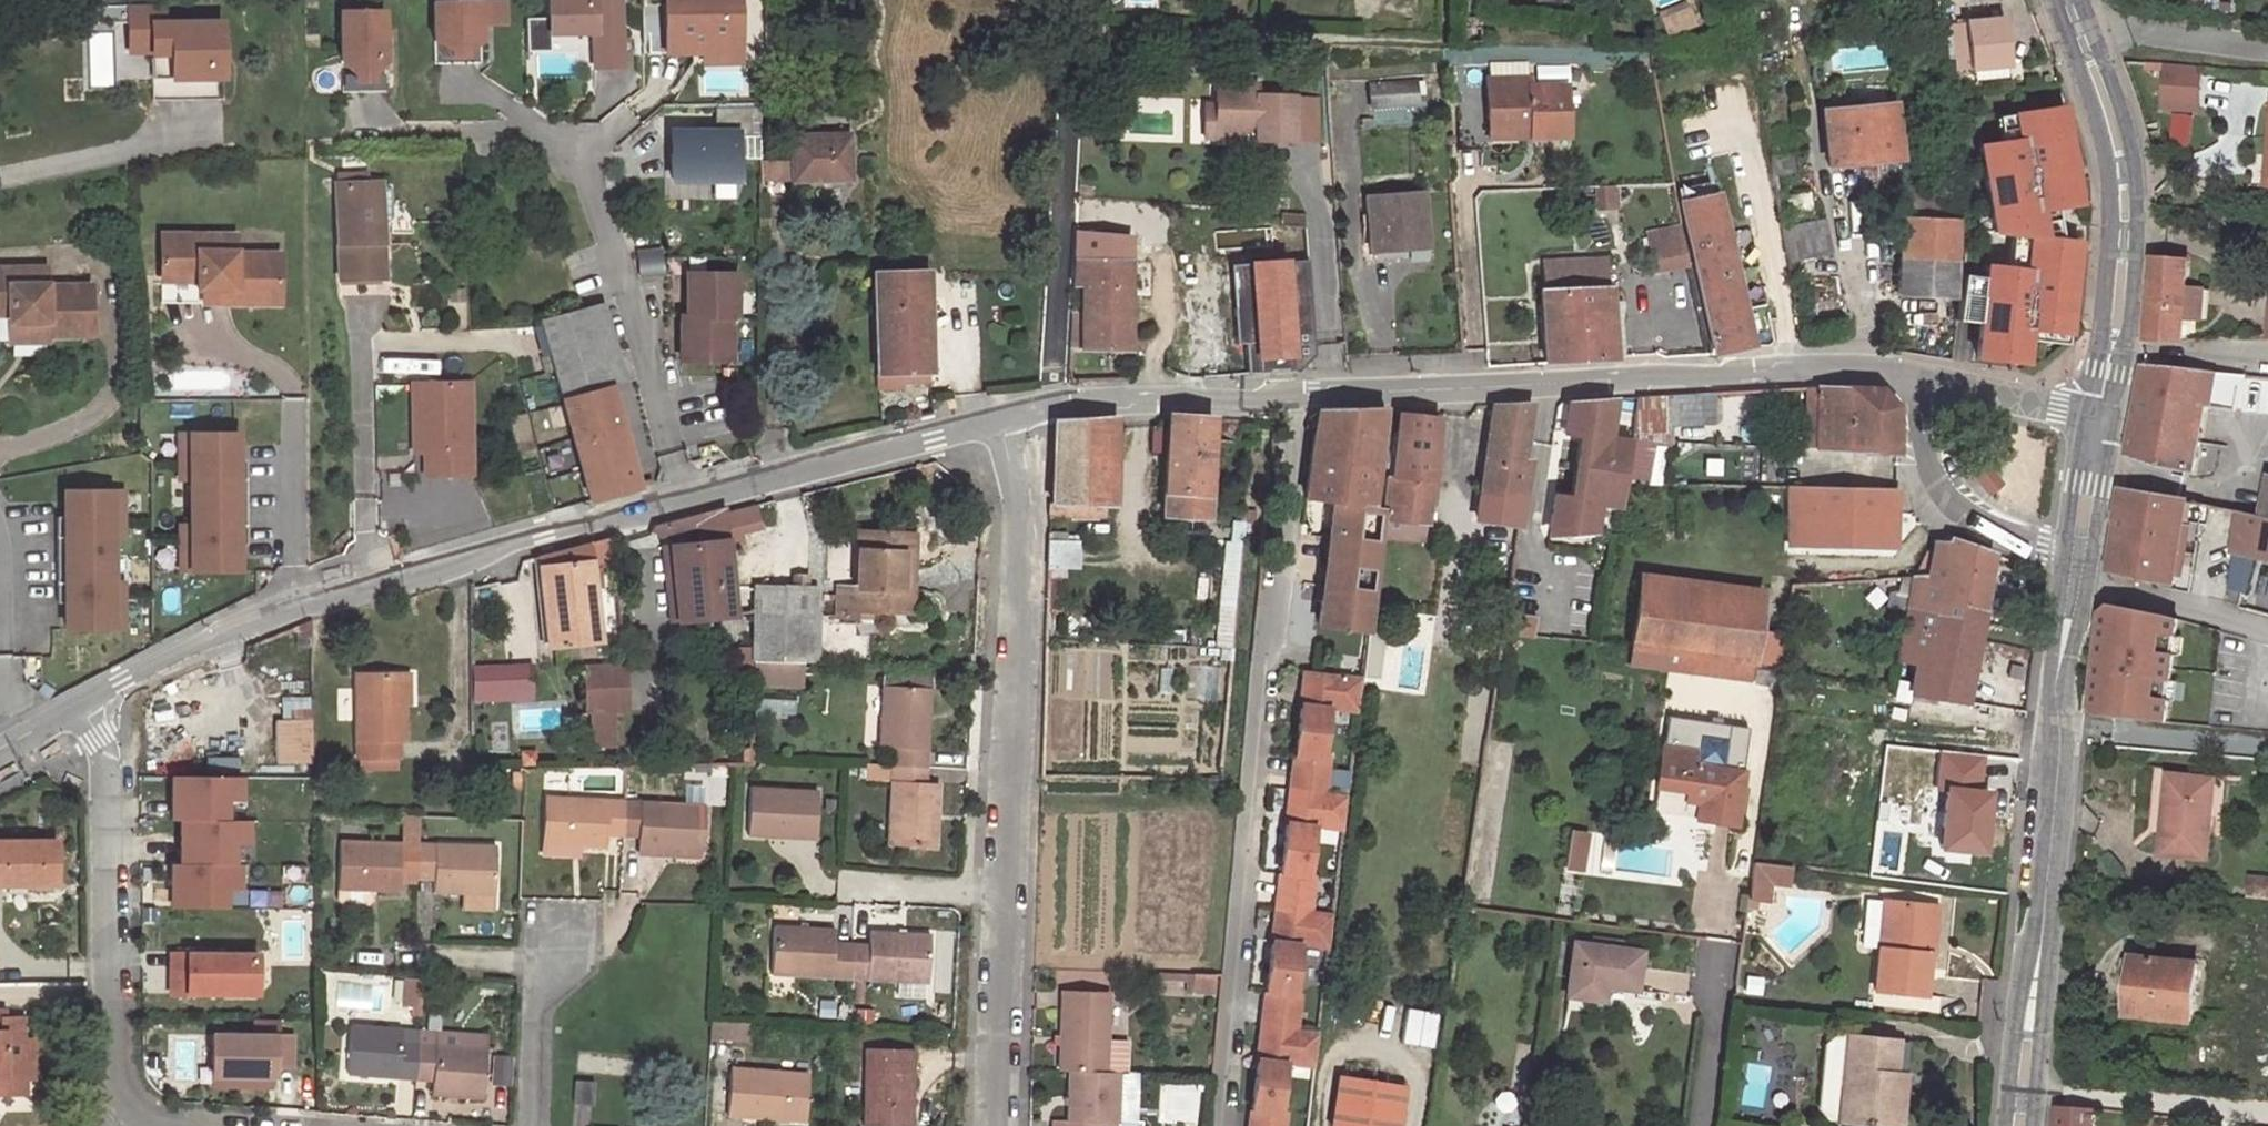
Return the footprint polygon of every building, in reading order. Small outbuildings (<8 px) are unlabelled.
[(433,1),(434,62),(481,61),(480,22),(504,22),(503,0),(500,0),(433,1)] [(590,33),(589,0),(544,0),(544,34),(590,33)] [(619,0),(589,0),(590,33),(590,68),(620,68),(619,0)] [(664,54),(701,53),(737,52),(736,0),(662,0),(664,54)] [(148,51),(148,97),(219,96),(218,22),(164,23),(164,6),(124,6),(124,51),(148,51)] [(383,10),(339,11),(341,90),(385,89),(383,10)] [(2006,20),(1954,26),(1958,59),(1970,58),(1971,69),(1974,69),(2008,66),(2011,66),(2006,20)] [(701,53),(701,62),(737,61),(737,52),(701,53)] [(1958,59),(1959,70),(1971,69),(1970,58),(1958,59)] [(1974,79),(2009,77),(2008,66),(1974,69),(1974,79)] [(2166,66),(2163,109),(2200,112),(2203,68),(2166,66)] [(1418,81),(1374,85),(1376,107),(1421,104),(1418,81)] [(1528,81),(1487,81),(1486,129),(1527,129),(1527,139),(1564,140),(1565,90),(1528,90),(1528,81)] [(1241,129),(1257,130),(1256,144),(1293,145),(1295,100),(1260,98),(1260,89),(1218,87),(1217,108),(1215,128),(1220,133),(1241,134),(1241,129)] [(2012,113),(2016,139),(2029,219),(2053,215),(2052,206),(2074,202),(2059,106),(2012,113)] [(1204,140),(1241,141),(1241,134),(1220,133),(1215,128),(1217,108),(1205,108),(1204,140)] [(1893,110),(1823,118),(1828,167),(1898,158),(1893,110)] [(2170,113),(2168,142),(2189,143),(2191,115),(2170,113)] [(737,129),(667,129),(666,183),(737,184),(737,129)] [(1486,129),(1486,139),(1527,139),(1527,129),(1486,129)] [(851,133),(792,136),(793,182),(853,179),(851,133)] [(2057,239),(2053,215),(2029,219),(2016,139),(1977,145),(1988,213),(1975,215),(1977,231),(2009,234),(2057,239)] [(1599,209),(1617,208),(1617,187),(1599,188),(1599,209)] [(382,282),(382,188),(341,188),(341,282),(382,282)] [(1426,192),(1366,195),(1370,252),(1430,249),(1426,192)] [(1955,194),(1902,192),(1900,221),(1954,223),(1955,194)] [(1718,196),(1681,204),(1690,249),(1727,241),(1718,196)] [(1954,223),(1900,221),(1899,260),(1954,262),(1954,223)] [(1828,253),(1823,226),(1782,234),(1787,261),(1828,253)] [(1683,227),(1650,234),(1657,267),(1689,261),(1683,227)] [(2009,234),(2005,268),(2032,271),(2024,340),(2063,344),(2075,241),(2057,239),(2009,234)] [(1075,260),(1131,260),(1131,238),(1076,236),(1075,260)] [(231,238),(159,238),(159,293),(231,292),(231,305),(275,305),(275,257),(232,256),(231,238)] [(1727,241),(1690,249),(1712,355),(1750,350),(1727,241)] [(660,250),(637,252),(639,277),(663,275),(660,250)] [(1131,351),(1131,260),(1075,260),(1073,287),(1083,287),(1083,314),(1071,314),(1070,350),(1131,351)] [(1308,260),(1233,265),(1238,344),(1248,344),(1250,374),(1299,372),(1315,355),(1308,260)] [(1600,260),(1555,263),(1557,289),(1602,285),(1600,260)] [(1954,262),(1899,260),(1898,297),(1953,299),(1954,262)] [(2186,263),(2154,260),(2149,341),(2181,343),(2183,317),(2201,319),(2203,288),(2185,286),(2186,263)] [(1983,266),(1982,277),(1977,323),(1973,357),(2022,362),(2024,340),(2032,271),(2005,268),(1983,266)] [(10,311),(10,345),(47,346),(47,339),(92,339),(92,289),(49,288),(49,271),(0,270),(0,311),(10,311)] [(929,272),(875,275),(877,309),(930,308),(929,272)] [(682,319),(682,361),(730,362),(731,319),(736,320),(737,275),(689,275),(689,319),(682,319)] [(1955,320),(1977,323),(1982,277),(1960,275),(1955,320)] [(1557,289),(1545,290),(1551,363),(1620,358),(1614,284),(1602,285),(1557,289)] [(159,293),(159,305),(231,305),(231,292),(159,293)] [(542,324),(563,401),(612,388),(624,385),(603,308),(542,324)] [(930,308),(877,309),(879,375),(905,374),(932,373),(930,308)] [(2204,407),(2234,412),(2239,376),(2144,368),(2127,456),(2157,466),(2192,472),(2204,407)] [(905,374),(879,375),(879,391),(905,391),(905,374)] [(1806,431),(1806,449),(1897,453),(1896,408),(1881,391),(1818,386),(1806,387),(1806,396),(1818,396),(1818,432),(1806,431)] [(422,389),(423,456),(434,456),(435,479),(467,478),(467,388),(422,389)] [(563,401),(590,503),(640,489),(612,388),(563,401)] [(412,389),(412,456),(423,456),(422,389),(412,389)] [(1656,423),(1716,421),(1715,393),(1638,398),(1632,438),(1654,441),(1656,423)] [(1818,396),(1806,396),(1806,431),(1818,432),(1818,396)] [(1575,500),(1553,497),(1548,529),(1570,533),(1569,537),(1593,533),(1598,502),(1621,505),(1631,444),(1608,440),(1612,409),(1591,405),(1592,401),(1568,402),(1563,434),(1585,438),(1575,500)] [(1492,405),(1483,497),(1522,495),(1527,463),(1520,463),(1529,404),(1492,405)] [(1383,408),(1319,410),(1308,498),(1340,502),(1337,526),(1335,525),(1333,538),(1376,543),(1379,517),(1384,475),(1387,450),(1378,449),(1383,408)] [(1170,416),(1162,514),(1204,519),(1214,418),(1174,415),(1170,416)] [(1426,523),(1439,419),(1399,415),(1390,476),(1384,475),(1379,517),(1426,523)] [(1051,514),(1103,513),(1104,425),(1056,421),(1055,503),(1051,503),(1051,514)] [(232,432),(179,432),(179,571),(232,571),(232,432)] [(423,456),(423,479),(435,479),(434,456),(423,456)] [(1992,476),(1979,462),(1968,472),(1980,486),(1992,476)] [(2001,486),(1992,476),(1980,486),(1990,497),(2001,486)] [(1892,490),(1788,490),(1788,549),(1892,549),(1892,490)] [(107,583),(107,536),(121,536),(121,491),(107,491),(55,491),(55,630),(107,630),(107,629),(121,629),(120,583),(107,583)] [(2119,524),(2111,574),(2174,585),(2188,503),(2123,491),(2122,491),(2116,524),(2119,524)] [(673,546),(682,620),(736,614),(758,612),(759,585),(733,584),(725,507),(698,515),(699,525),(701,542),(673,546)] [(650,536),(699,525),(698,515),(670,522),(657,526),(650,533),(650,536)] [(2238,516),(2230,555),(2267,563),(2267,522),(2238,516)] [(864,534),(861,589),(842,588),(840,619),(861,620),(862,611),(915,614),(917,576),(906,575),(908,537),(864,534)] [(917,576),(919,538),(908,537),(906,575),(917,576)] [(617,563),(615,538),(590,544),(592,566),(617,563)] [(1376,543),(1333,538),(1329,586),(1370,591),(1376,543)] [(1982,623),(1993,556),(1949,540),(1948,540),(1947,543),(1940,542),(1938,554),(1935,578),(1917,579),(1910,608),(1982,623)] [(1080,566),(1081,542),(1050,542),(1049,565),(1080,566)] [(540,558),(552,648),(600,642),(592,566),(590,544),(540,558)] [(665,547),(674,621),(682,620),(673,546),(665,547)] [(1938,554),(1931,553),(1917,579),(1935,578),(1938,554)] [(1761,602),(1639,584),(1631,647),(1694,655),(1715,658),(1752,664),(1754,664),(1761,602)] [(814,587),(759,585),(758,612),(757,658),(803,661),(813,661),(814,587)] [(1329,586),(1325,625),(1366,631),(1370,591),(1329,586)] [(2097,715),(2164,722),(2167,700),(2159,699),(2161,681),(2170,682),(2171,669),(2174,653),(2165,652),(2167,635),(2176,636),(2178,617),(2168,614),(2111,602),(2105,608),(2092,709),(2097,715)] [(1910,695),(1966,704),(1982,623),(1910,608),(1904,633),(1898,661),(1915,665),(1910,695)] [(1534,615),(1505,611),(1502,628),(1531,632),(1534,615)] [(2165,652),(2174,653),(2176,636),(2167,635),(2165,652)] [(1694,655),(1691,676),(1713,679),(1715,658),(1694,655)] [(734,657),(734,681),(755,682),(755,658),(734,657)] [(755,682),(801,685),(803,661),(757,658),(755,658),(755,682)] [(1715,658),(1713,679),(1749,684),(1752,664),(1715,658)] [(562,669),(568,716),(592,713),(586,666),(562,669)] [(485,669),(485,698),(510,698),(509,668),(485,669)] [(509,668),(510,698),(534,697),(534,668),(509,668)] [(473,669),(473,699),(485,698),(485,669),(473,669)] [(1300,703),(1328,706),(1357,709),(1360,676),(1304,670),(1300,703)] [(404,674),(357,675),(358,759),(399,759),(399,741),(405,741),(405,703),(404,674)] [(2159,699),(2167,700),(2170,682),(2161,681),(2159,699)] [(933,686),(885,683),(883,744),(895,744),(894,766),(929,768),(933,686)] [(764,716),(797,718),(798,700),(765,699),(764,716)] [(1294,754),(1322,757),(1328,706),(1300,703),(1294,754)] [(313,721),(278,721),(279,763),(314,762),(313,721)] [(1705,774),(1694,772),(1696,758),(1697,753),(1661,748),(1654,789),(1662,790),(1684,794),(1683,800),(1682,805),(1696,807),(1694,823),(1732,829),(1733,823),(1738,792),(1740,774),(1720,770),(1719,776),(1705,774)] [(1940,784),(1950,785),(1984,788),(1987,756),(1943,752),(1940,784)] [(1705,774),(1708,754),(1697,753),(1696,758),(1694,772),(1705,774)] [(1286,820),(1314,824),(1343,827),(1347,794),(1323,792),(1327,757),(1322,757),(1294,754),(1290,788),(1286,820)] [(894,766),(891,841),(938,844),(940,787),(928,786),(929,768),(894,766)] [(2207,778),(2172,774),(2163,854),(2209,859),(2215,799),(2204,797),(2207,778)] [(165,818),(174,818),(224,819),(224,799),(239,799),(239,776),(166,775),(165,818)] [(827,786),(756,782),(755,828),(825,833),(827,786)] [(1984,788),(1950,785),(1945,842),(1996,847),(2002,790),(1984,788)] [(1653,796),(1683,800),(1684,794),(1662,790),(1654,789),(1653,796)] [(1740,824),(1745,793),(1738,792),(1733,823),(1740,824)] [(625,797),(547,794),(545,842),(547,842),(581,844),(605,845),(606,830),(624,831),(624,820),(625,797)] [(642,846),(702,850),(705,801),(625,797),(624,820),(624,831),(643,832),(642,846)] [(405,841),(340,839),(338,887),(398,890),(399,876),(417,877),(419,842),(419,817),(406,817),(405,841)] [(224,819),(174,818),(173,863),(232,864),(233,844),(246,844),(247,819),(224,819)] [(1280,872),(1308,874),(1314,824),(1286,820),(1280,872)] [(1566,845),(1583,848),(1585,836),(1568,833),(1566,845)] [(497,893),(498,845),(419,842),(417,877),(435,877),(435,890),(497,893)] [(546,854),(580,856),(581,844),(547,842),(546,854)] [(1566,845),(1562,868),(1579,871),(1583,848),(1566,845)] [(58,891),(58,846),(0,846),(0,892),(58,891)] [(232,864),(173,863),(165,863),(164,906),(224,907),(224,889),(238,889),(238,864),(232,864)] [(1754,865),(1749,902),(1747,902),(1746,910),(1753,911),(1754,903),(1764,904),(1766,886),(1784,888),(1786,869),(1754,865)] [(1314,875),(1308,874),(1280,872),(1272,939),(1300,941),(1329,945),(1333,912),(1309,909),(1314,875)] [(2252,876),(2250,898),(2267,899),(2267,878),(2252,876)] [(1858,944),(1877,946),(1921,950),(1926,903),(1881,899),(1880,910),(1862,908),(1858,944)] [(1930,959),(1936,905),(1926,903),(1921,950),(1920,957),(1927,958),(1930,959)] [(835,931),(776,926),(773,974),(850,980),(853,945),(835,944),(835,931)] [(931,986),(934,938),(873,933),(872,947),(853,945),(850,980),(931,986)] [(1622,942),(1593,937),(1592,944),(1620,949),(1622,942)] [(1267,989),(1294,992),(1300,941),(1272,939),(1267,989)] [(1592,944),(1574,941),(1565,994),(1601,1000),(1604,984),(1633,989),(1639,953),(1620,949),(1592,944)] [(1921,950),(1877,946),(1872,991),(1923,997),(1927,958),(1920,957),(1921,950)] [(255,950),(171,951),(172,999),(256,998),(255,950)] [(2197,967),(2133,959),(2127,1015),(2190,1023),(2197,967)] [(406,977),(405,1001),(413,1001),(423,1002),(424,978),(406,977)] [(1259,1056),(1286,1059),(1315,1062),(1319,1030),(1296,1027),(1299,993),(1294,992),(1267,989),(1259,1056)] [(1109,998),(1069,997),(1066,1073),(1078,1073),(1107,1075),(1109,998)] [(412,1013),(422,1014),(423,1002),(413,1001),(412,1013)] [(0,1009),(0,1092),(21,1092),(21,1077),(36,1078),(36,1039),(26,1039),(26,1016),(7,1016),(7,1010),(0,1009)] [(351,1073),(419,1076),(422,1029),(352,1025),(351,1073)] [(489,1043),(439,1041),(440,1030),(422,1029),(419,1076),(437,1077),(436,1092),(486,1094),(489,1043)] [(439,1041),(489,1043),(489,1032),(440,1030),(439,1041)] [(272,1034),(206,1035),(207,1082),(272,1081),(272,1034)] [(1896,1040),(1845,1034),(1845,1037),(1836,1118),(1836,1119),(1887,1125),(1892,1072),(1896,1040)] [(1836,1118),(1845,1037),(1833,1036),(1822,1043),(1816,1107),(1823,1116),(1836,1118)] [(870,1052),(864,1125),(910,1125),(916,1056),(870,1052)] [(1253,1107),(1280,1110),(1286,1059),(1259,1056),(1253,1107)] [(811,1072),(732,1066),(731,1115),(808,1122),(811,1072)] [(1892,1072),(1887,1125),(1897,1125),(1902,1073),(1892,1072)] [(1076,1123),(1063,1122),(1063,1125),(1117,1125),(1119,1075),(1107,1075),(1078,1073),(1076,1123)] [(1405,1089),(1340,1078),(1333,1125),(1399,1125),(1405,1089)] [(594,1082),(573,1080),(572,1105),(593,1106),(594,1082)] [(2094,1110),(2062,1106),(2060,1125),(2093,1125),(2094,1110)] [(1280,1110),(1253,1107),(1251,1125),(1284,1125),(1286,1111),(1280,1110)]
